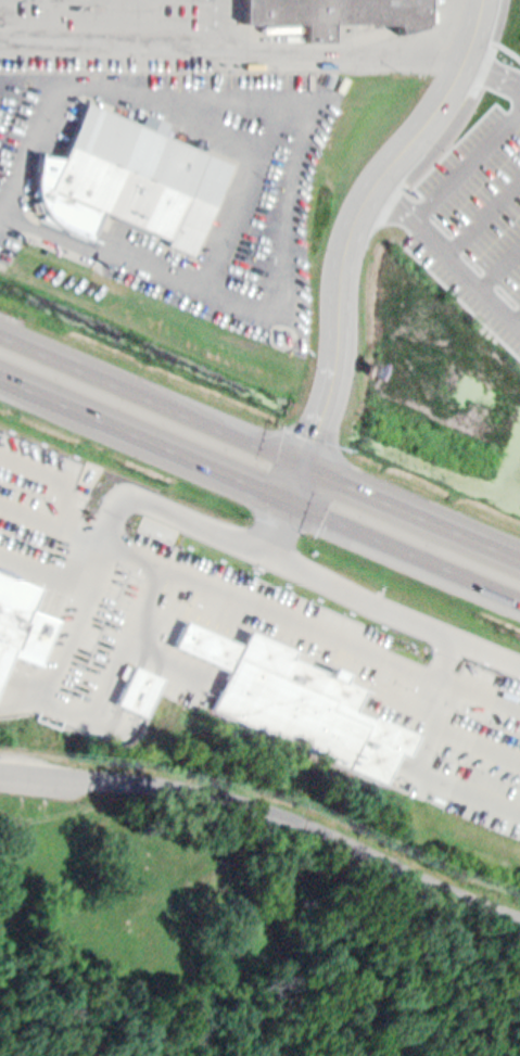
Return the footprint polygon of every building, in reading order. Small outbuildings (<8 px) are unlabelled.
[(241,24),(241,0),(427,0),(429,26),(401,34),(398,23),(332,21),(333,41),(304,41),(303,24),(241,24)] [(87,101),(232,162),(194,253),(109,217),(96,246),(36,222),(87,101)] [(5,653),(0,668),(0,580),(33,591),(26,610),(58,622),(41,666),(5,653)] [(211,710),(226,673),(168,650),(179,624),(233,646),(240,629),(295,651),(291,661),(364,690),(355,711),(417,736),(409,753),(393,747),(380,777),(211,710)] [(130,664),(113,705),(144,718),(162,677),(130,664)]
